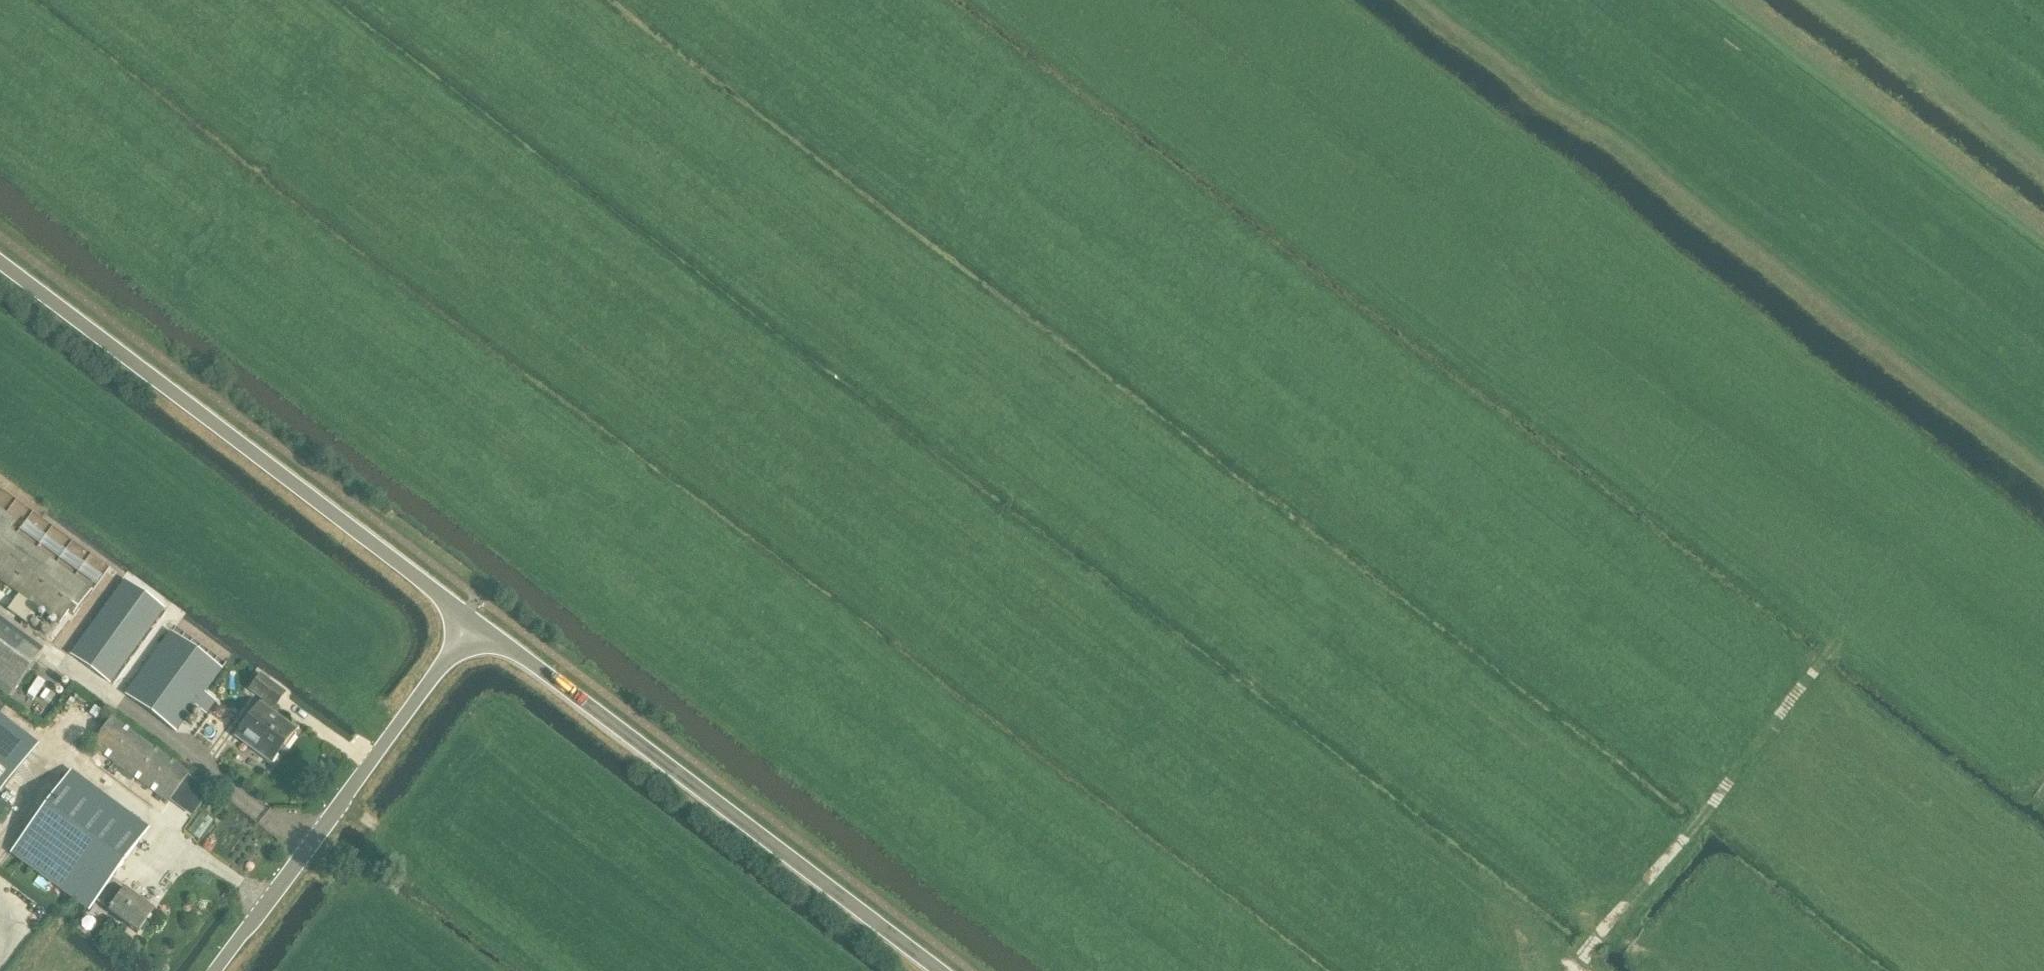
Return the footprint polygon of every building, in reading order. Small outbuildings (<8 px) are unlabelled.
[(18,595),(6,612),(27,626),(38,610),(59,625),(68,613),(71,616),(88,592),(90,594),(91,593),(6,531),(13,522),(0,512),(0,582),(18,595)] [(126,584),(72,658),(107,683),(161,609),(126,584)] [(11,697),(35,664),(0,639),(0,689),(11,697)] [(157,652),(125,696),(176,733),(194,707),(205,715),(215,702),(204,694),(207,689),(157,652)] [(263,699),(236,735),(272,761),(295,729),(271,712),(285,692),(260,675),(257,680),(250,689),(263,699)] [(187,777),(190,773),(112,717),(91,746),(169,802),(172,798),(177,802),(192,781),(187,777)] [(34,750),(0,723),(0,793),(34,750)] [(112,881),(150,828),(71,772),(12,855),(90,911),(97,901),(111,911),(110,913),(139,933),(154,911),(112,881)]
